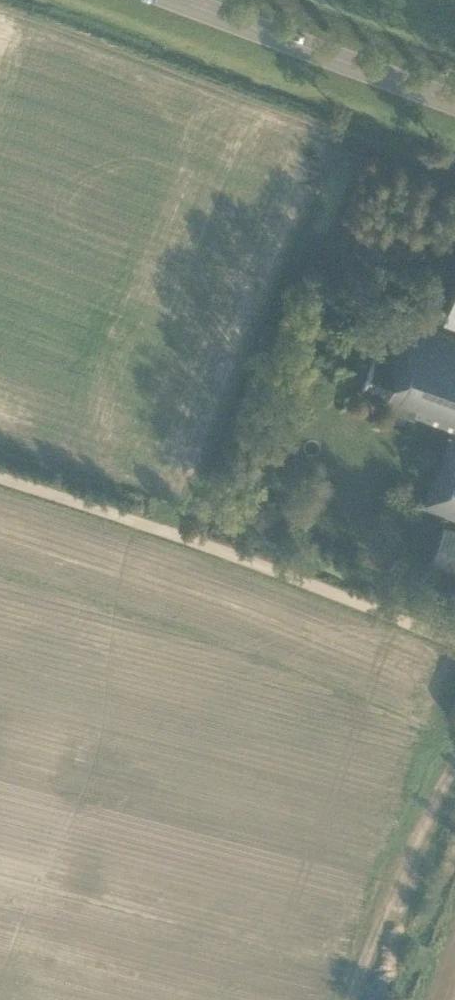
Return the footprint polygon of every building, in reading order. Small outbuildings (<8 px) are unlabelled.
[(445,317),(454,321),(454,291),(445,317)] [(426,326),(424,332),(402,324),(389,358),(375,352),(362,387),(394,399),(392,405),(454,429),(454,337),(426,326)] [(450,432),(424,504),(454,515),(454,434),(450,432)] [(447,520),(432,557),(454,566),(454,524),(447,520)]
